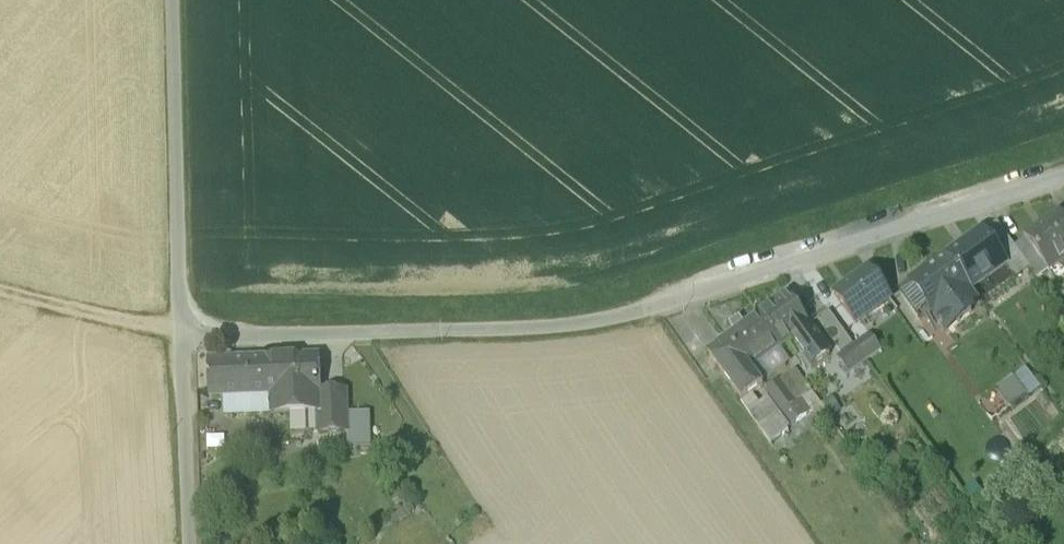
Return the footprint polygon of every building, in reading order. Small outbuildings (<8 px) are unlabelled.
[(1025,240),(1025,242),(1040,261),(1049,273),(1063,262),(1063,220),(1061,215),(1025,240)] [(998,227),(985,235),(1003,259),(1016,251),(1015,249),(998,227)] [(947,258),(971,292),(1007,266),(1003,259),(985,235),(983,232),(947,258)] [(1040,261),(1025,242),(1015,249),(1016,251),(1029,270),(1040,261)] [(971,292),(947,258),(910,285),(912,288),(929,311),(934,318),(971,292)] [(868,271),(834,296),(856,325),(889,300),(868,271)] [(929,311),(912,288),(900,296),(918,320),(929,311)] [(978,303),(971,292),(934,318),(946,334),(971,316),(968,310),(978,303)] [(788,298),(759,320),(780,350),(791,342),(811,371),(830,358),(788,298)] [(864,363),(854,348),(829,314),(817,322),(842,357),(837,360),(848,374),(864,363)] [(780,350),(759,320),(746,329),(736,337),(729,342),(739,358),(720,372),(741,404),(752,397),(763,389),(761,386),(751,372),(775,353),(780,350)] [(736,337),(746,329),(739,321),(729,328),(736,337)] [(870,337),(854,348),(864,363),(881,351),(870,337)] [(739,358),(729,342),(708,357),(720,372),(739,358)] [(786,369),(775,353),(751,372),(761,386),(786,369)] [(301,414),(300,358),(208,361),(210,400),(225,399),(271,398),(273,415),(292,414),(301,414)] [(319,358),(300,358),(301,414),(319,413),(320,413),(320,395),(319,358)] [(820,406),(796,372),(765,393),(790,428),(820,406)] [(1020,390),(1006,401),(1013,410),(1027,400),(1020,390)] [(346,393),(320,395),(320,413),(319,413),(320,433),(347,433),(348,447),(371,447),(370,414),(347,415),(346,393)] [(752,397),(741,404),(756,425),(742,435),(757,454),(787,433),(768,404),(761,409),(752,397)] [(271,398),(225,399),(226,417),(273,415),(271,398)] [(301,414),(292,414),(292,434),(320,433),(319,413),(301,414)] [(854,516),(866,533),(876,526),(864,509),(854,516)] [(908,541),(901,531),(899,532),(893,523),(885,528),(895,543),(905,543),(908,541)]
